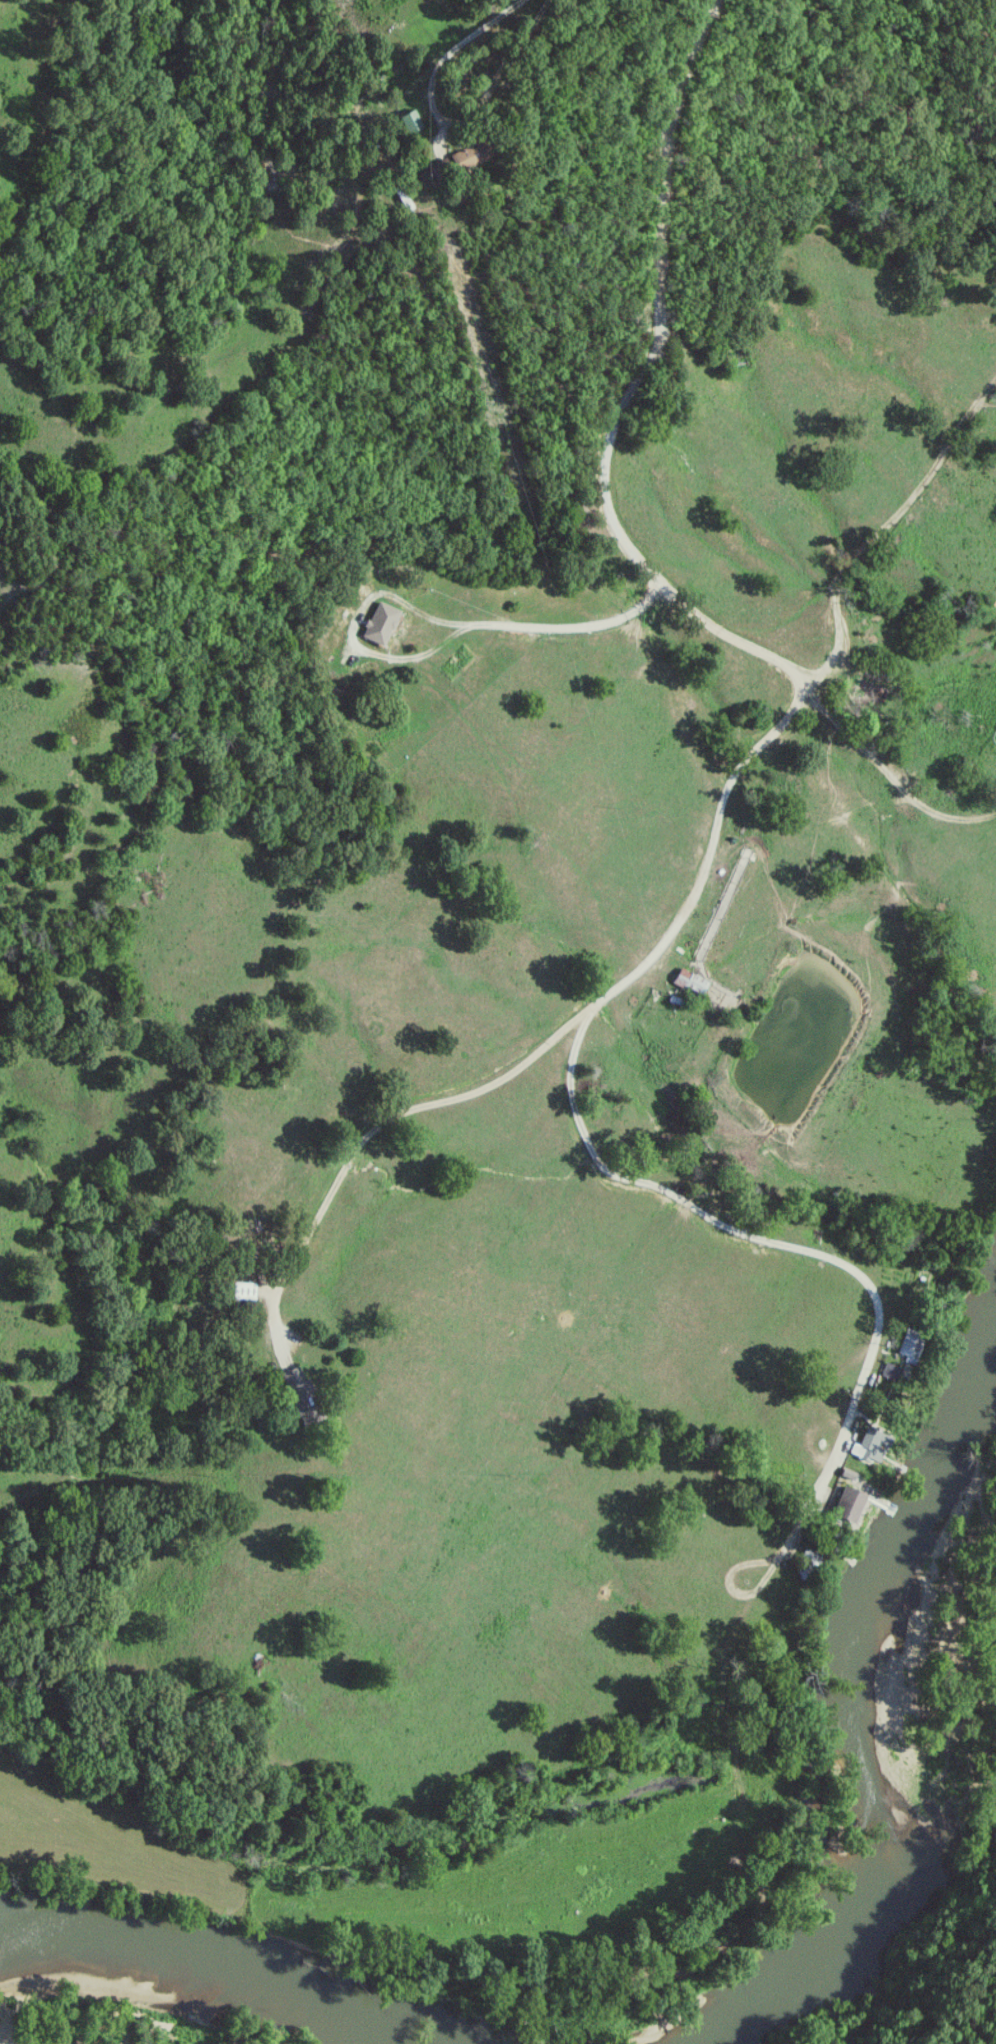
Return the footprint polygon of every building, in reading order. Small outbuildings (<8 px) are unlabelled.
[(386,118),(394,136),(411,128),(403,110),(386,118)] [(470,162),(463,144),(431,156),(438,174),(470,162)] [(356,637),(376,647),(394,612),(374,602),(356,637)] [(677,982),(706,997),(713,982),(685,968),(677,982)] [(262,1283),(241,1282),(240,1300),(261,1300),(262,1283)] [(907,1352),(908,1362),(919,1360),(917,1343),(903,1344),(904,1353),(907,1352)] [(879,1375),(897,1382),(902,1368),(885,1361),(879,1375)] [(312,1379),(309,1381),(303,1367),(289,1374),(301,1401),(319,1393),(312,1379)] [(852,1509),(848,1518),(860,1523),(872,1495),(847,1485),(839,1504),(852,1509)]
